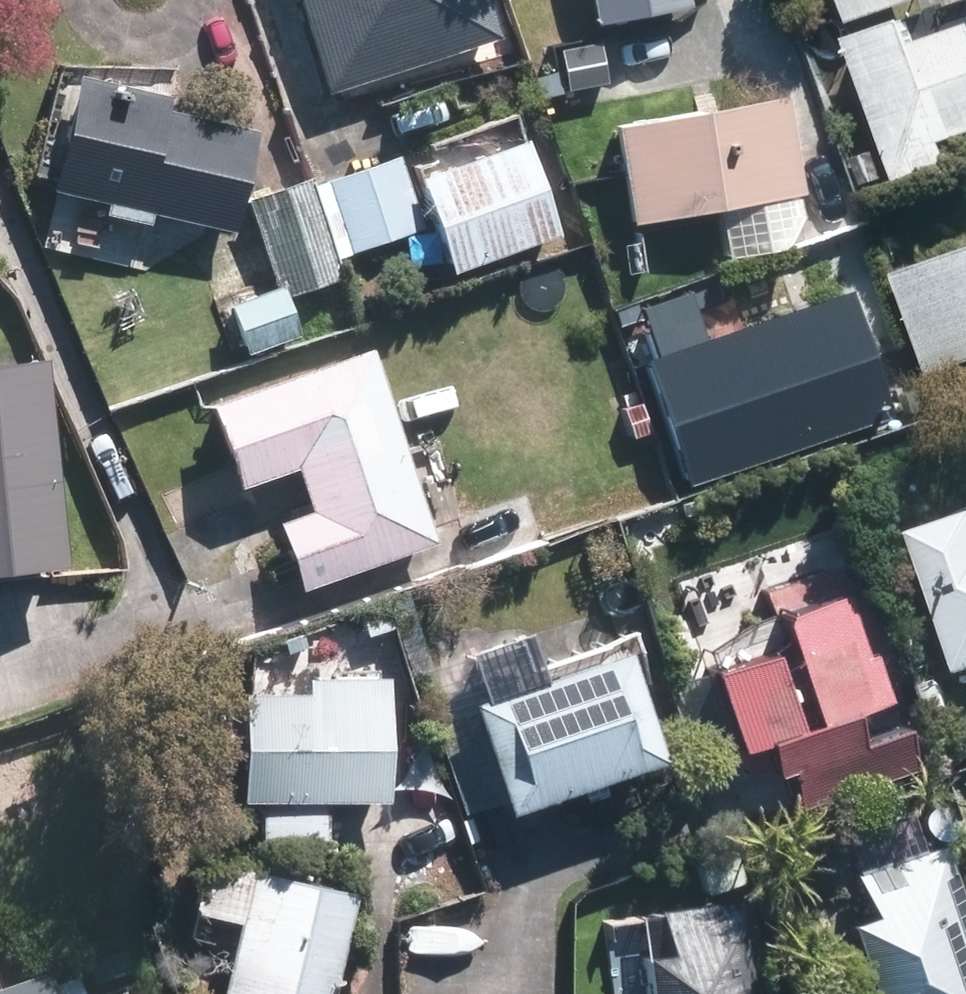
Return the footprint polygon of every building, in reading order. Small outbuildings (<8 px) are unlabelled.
[(335,76),(491,28),(482,0),(311,0),(335,76)] [(605,13),(677,0),(602,0),(605,13)] [(859,11),(892,0),(855,0),(859,11)] [(869,35),(913,170),(959,155),(950,127),(965,122),(965,77),(949,82),(927,15),(869,35)] [(165,93),(80,74),(56,180),(232,220),(253,128),(162,107),(165,93)] [(826,89),(618,125),(634,217),(801,187),(804,202),(845,195),(826,89)] [(521,139),(418,175),(450,264),(553,227),(521,139)] [(390,157),(318,182),(342,250),(414,225),(390,157)] [(286,286),(335,271),(306,180),(257,196),(286,286)] [(816,242),(791,250),(847,419),(929,392),(903,312),(888,317),(854,212),(811,226),(816,242)] [(907,270),(942,366),(965,358),(965,249),(907,270)] [(283,290),(231,306),(245,349),(297,333),(283,290)] [(371,352),(216,401),(240,474),(299,456),(315,506),(284,515),(305,578),(430,539),(371,352)] [(0,358),(0,561),(61,556),(43,354),(0,358)] [(637,404),(623,409),(632,436),(646,431),(637,404)] [(935,540),(965,638),(965,530),(935,540)] [(768,614),(718,653),(749,745),(766,739),(776,767),(794,761),(806,799),(923,761),(910,723),(859,740),(847,703),(886,691),(871,646),(862,649),(840,585),(803,597),(796,575),(763,586),(768,614)] [(628,649),(478,698),(511,799),(661,750),(628,649)] [(386,798),(384,681),(316,682),(316,693),(230,694),(232,800),(386,798)] [(870,874),(881,911),(855,919),(878,993),(965,993),(965,915),(946,850),(870,874)] [(254,875),(226,993),(324,993),(347,897),(254,875)] [(749,900),(669,910),(674,954),(655,957),(660,993),(761,993),(749,900)] [(47,982),(9,993),(51,993),(47,982)]
